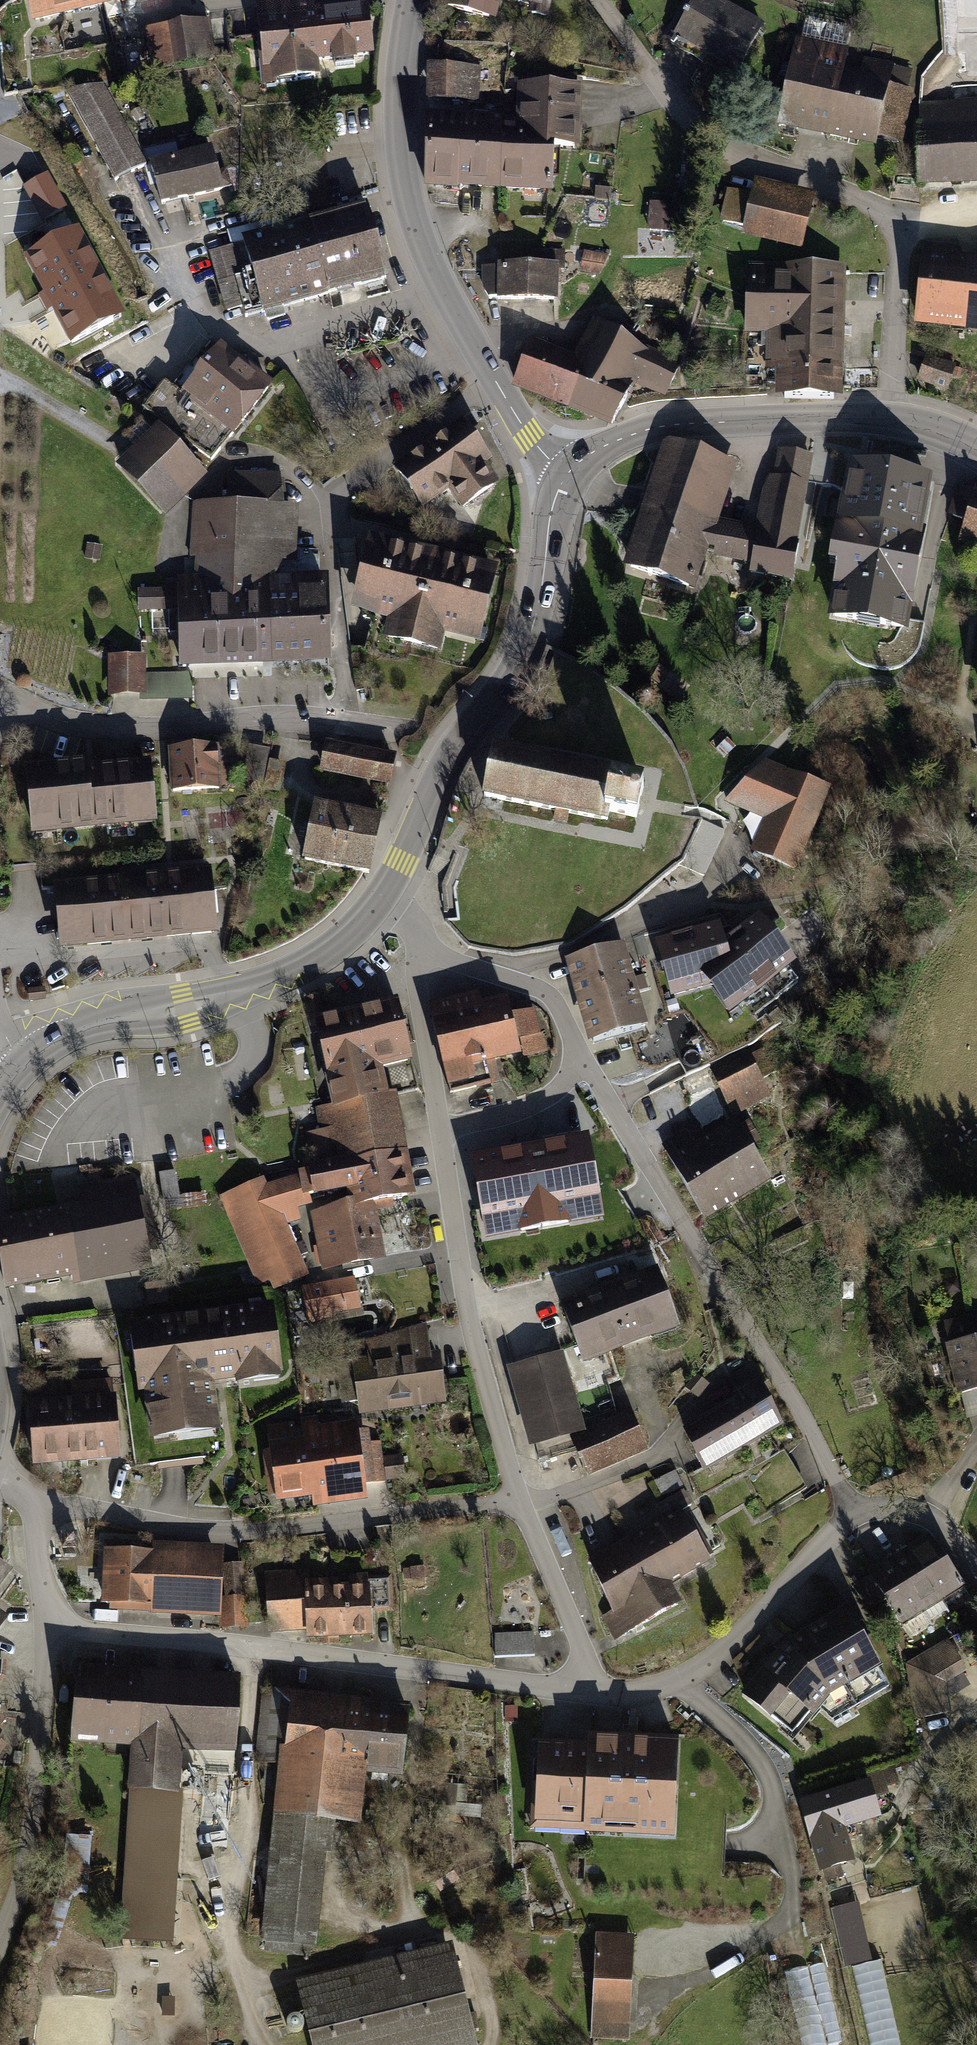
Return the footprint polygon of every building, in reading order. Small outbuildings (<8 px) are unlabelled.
[(32,27),(124,5),(125,7),(155,0),(25,0),(32,27)] [(445,8),(497,20),(501,2),(530,8),(529,14),(549,19),(553,0),(447,0),(445,8)] [(677,39),(738,73),(764,27),(725,5),(727,1),(725,0),(698,0),(677,39)] [(376,61),(371,8),(333,12),(317,13),(316,3),(259,9),(267,87),(322,81),(321,67),(332,66),(332,71),(360,69),(360,63),(376,61)] [(209,22),(146,34),(153,74),(217,63),(209,22)] [(847,52),(798,40),(777,130),(807,137),(822,141),(851,148),(874,154),(878,143),(904,150),(922,73),(865,59),(861,77),(842,72),(847,52)] [(428,66),(426,105),(481,107),(483,68),(428,66)] [(429,118),(426,194),(461,195),(461,191),(553,195),(555,155),(555,151),(580,152),(582,88),(578,88),(579,75),(550,74),(549,87),(519,86),(517,121),(498,120),(429,118)] [(106,84),(67,91),(116,182),(148,164),(106,84)] [(918,192),(976,191),(976,104),(922,105),(922,127),(917,127),(918,192)] [(224,195),(213,150),(150,166),(162,211),(224,195)] [(799,249),(814,194),(754,177),(749,196),(728,190),(720,220),(742,226),(741,232),(799,249)] [(48,179),(22,193),(41,227),(66,213),(48,179)] [(679,209),(651,205),(647,232),(675,236),(679,209)] [(390,286),(369,207),(243,242),(244,246),(252,275),(233,280),(241,309),(244,322),(261,317),(262,320),(390,286)] [(79,235),(25,264),(47,305),(72,352),(126,323),(79,235)] [(953,254),(954,244),(922,240),(913,324),(976,331),(976,256),(953,254)] [(252,275),(244,246),(210,255),(225,314),(241,309),(233,280),(252,275)] [(499,270),(483,270),(484,293),(490,302),(499,303),(499,306),(561,306),(561,274),(566,274),(566,251),(537,251),(529,267),(499,267),(499,270)] [(609,256),(585,252),(580,274),(599,278),(609,256)] [(845,264),(745,262),(744,332),(764,332),(764,370),(773,370),(772,397),(842,399),(845,264)] [(683,366),(663,356),(664,353),(642,342),(640,345),(596,322),(577,357),(535,339),(515,390),(540,400),(611,429),(632,388),(635,383),(667,398),(683,366)] [(248,363),(221,341),(180,391),(231,434),(271,381),(248,363)] [(956,365),(925,354),(915,381),(946,392),(956,365)] [(211,459),(231,434),(180,391),(164,379),(143,406),(211,459)] [(494,459),(462,415),(392,465),(424,510),(449,492),(461,510),(501,482),(488,463),(494,459)] [(206,472),(155,423),(115,465),(166,514),(206,472)] [(742,460),(672,439),(626,573),(704,598),(715,558),(756,567),(757,580),(798,586),(818,457),(780,447),(755,525),(726,518),(742,460)] [(907,629),(933,474),(847,460),(831,560),(837,561),(828,616),(907,629)] [(296,662),(331,661),(328,573),(319,574),(318,549),(296,549),(298,505),(287,505),(287,501),(284,479),(281,478),(280,472),(227,471),(227,500),(192,501),(190,557),(194,557),(194,574),(177,575),(179,666),(267,663),(296,662)] [(966,549),(976,552),(976,510),(966,549)] [(499,563),(370,532),(351,609),(386,618),(382,636),(438,650),(442,635),(479,645),(499,563)] [(145,652),(109,652),(109,695),(140,696),(145,696),(145,672),(145,652)] [(191,671),(145,672),(145,696),(140,696),(140,700),(192,698),(191,671)] [(396,754),(326,740),(320,770),(389,784),(396,754)] [(219,744),(168,746),(170,790),(221,788),(219,744)] [(610,764),(494,744),(481,795),(632,829),(634,817),(643,769),(610,764)] [(268,750),(250,746),(244,776),(262,780),(268,750)] [(85,759),(24,765),(31,832),(154,820),(149,760),(85,766),(85,759)] [(287,762),(269,759),(263,788),(281,792),(287,762)] [(795,869),(828,788),(764,759),(723,802),(763,819),(749,851),(795,869)] [(380,813),(314,800),(301,859),(367,873),(380,813)] [(682,861),(703,875),(713,853),(724,829),(701,819),(682,861)] [(207,872),(57,886),(63,946),(213,932),(207,872)] [(719,923),(653,942),(669,999),(705,990),(726,1015),(794,963),(756,914),(724,937),(719,923)] [(623,943),(563,960),(585,1043),(645,1027),(636,992),(646,989),(643,975),(632,978),(623,943)] [(480,991),(427,1003),(448,1086),(474,1080),(476,1089),(502,1083),(497,1062),(522,1056),(522,1058),(550,1051),(545,1030),(541,1031),(535,1007),(512,1013),(508,996),(485,1001),(482,1002),(480,991)] [(413,1061),(397,999),(314,1018),(326,1073),(324,1074),(330,1106),(389,1094),(383,1068),(413,1061)] [(746,1052),(708,1071),(731,1117),(768,1099),(759,1080),(775,1072),(764,1049),(749,1057),(746,1052)] [(389,1094),(330,1106),(315,1108),(319,1130),(306,1132),(312,1165),(307,1166),(307,1169),(297,1171),(303,1197),(310,1195),(312,1194),(312,1196),(345,1190),(348,1201),(353,1200),(354,1206),(393,1200),(414,1196),(396,1093),(389,1094)] [(686,1130),(658,1147),(702,1221),(768,1182),(731,1120),(693,1142),(686,1130)] [(588,1133),(469,1155),(484,1237),(603,1216),(588,1133)] [(303,1197),(297,1171),(295,1167),(266,1176),(269,1183),(267,1184),(263,1176),(222,1195),(228,1207),(223,1211),(257,1287),(268,1283),(272,1291),(309,1275),(288,1224),(301,1220),(298,1208),(312,1204),(310,1195),(303,1197)] [(174,1171),(158,1173),(162,1200),(165,1200),(167,1210),(205,1205),(204,1192),(178,1196),(174,1171)] [(0,1218),(0,1264),(5,1289),(73,1276),(74,1282),(162,1265),(148,1196),(138,1198),(133,1175),(76,1186),(80,1203),(0,1218)] [(310,1213),(322,1272),(385,1258),(376,1211),(394,1208),(393,1200),(354,1206),(353,1200),(348,1201),(310,1213)] [(660,1269),(562,1303),(583,1364),(681,1331),(660,1269)] [(355,1276),(302,1287),(310,1323),(334,1318),(333,1314),(361,1308),(355,1276)] [(219,1429),(214,1387),(283,1377),(273,1301),(127,1321),(137,1392),(142,1391),(148,1439),(219,1429)] [(951,1344),(976,1337),(976,1315),(945,1322),(951,1344)] [(447,1361),(434,1363),(430,1332),(376,1339),(379,1360),(356,1363),(364,1420),(453,1409),(447,1361)] [(947,1345),(959,1395),(976,1390),(976,1337),(951,1344),(947,1345)] [(585,1428),(563,1352),(509,1366),(530,1446),(570,1435),(586,1431),(585,1428)] [(787,1428),(753,1365),(728,1378),(738,1398),(708,1414),(682,1428),(705,1472),(787,1428)] [(696,1374),(685,1387),(699,1397),(709,1385),(696,1374)] [(31,1467),(117,1461),(111,1378),(70,1380),(71,1399),(27,1402),(31,1467)] [(648,1451),(631,1410),(585,1428),(586,1431),(570,1435),(586,1477),(648,1451)] [(314,1448),(276,1454),(285,1509),(376,1494),(365,1428),(327,1435),(325,1423),(310,1425),(314,1448)] [(657,1504),(665,1518),(681,1510),(692,1504),(685,1489),(657,1504)] [(698,1507),(685,1515),(709,1557),(715,1554),(713,1551),(720,1546),(698,1507)] [(671,1585),(713,1563),(709,1557),(685,1515),(681,1510),(665,1518),(640,1532),(587,1560),(615,1609),(603,1616),(615,1639),(641,1625),(680,1604),(671,1585)] [(965,1587),(931,1533),(916,1542),(896,1555),(882,1564),(868,1572),(871,1577),(888,1603),(902,1626),(965,1587)] [(150,1551),(104,1548),(100,1603),(109,1604),(109,1611),(219,1618),(224,1545),(151,1540),(150,1551)] [(0,1561),(0,1588),(13,1570),(0,1561)] [(247,1626),(243,1563),(223,1565),(225,1597),(222,1597),(223,1628),(247,1626)] [(308,1570),(265,1572),(268,1633),(305,1631),(306,1640),(372,1636),(371,1614),(394,1612),(392,1571),(348,1574),(348,1578),(308,1580),(308,1570)] [(888,1603),(871,1577),(853,1588),(870,1614),(888,1603)] [(892,1688),(848,1607),(787,1643),(742,1695),(794,1743),(820,1712),(833,1723),(892,1688)] [(10,1617),(0,1610),(0,1630),(10,1617)] [(532,1631),(493,1634),(495,1658),(534,1655),(532,1631)] [(967,1672),(947,1639),(905,1665),(915,1720),(952,1712),(946,1683),(967,1672)] [(135,1669),(78,1665),(73,1743),(133,1747),(121,1940),(174,1943),(183,1793),(178,1793),(181,1748),(237,1751),(242,1675),(135,1669)] [(354,1697),(261,1688),(253,1765),(277,1767),(260,1933),(264,1933),(262,1953),(310,1958),(311,1948),(316,1948),(327,1853),(332,1854),(335,1825),(361,1827),(367,1776),(403,1780),(411,1703),(354,1697)] [(570,1742),(538,1740),(534,1829),(584,1832),(584,1836),(675,1840),(680,1737),(636,1735),(587,1733),(587,1743),(570,1742)] [(872,1780),(877,1798),(891,1794),(889,1787),(900,1783),(898,1775),(906,1772),(903,1762),(864,1774),(866,1781),(872,1780)] [(876,1793),(872,1780),(866,1781),(800,1800),(821,1873),(856,1863),(847,1829),(883,1818),(877,1798),(876,1793)] [(857,1904),(831,1910),(845,1967),(871,1960),(857,1904)] [(642,1940),(600,1937),(594,2042),(635,2044),(642,1940)] [(296,1984),(313,2044),(475,2044),(448,1943),(296,1984)]
